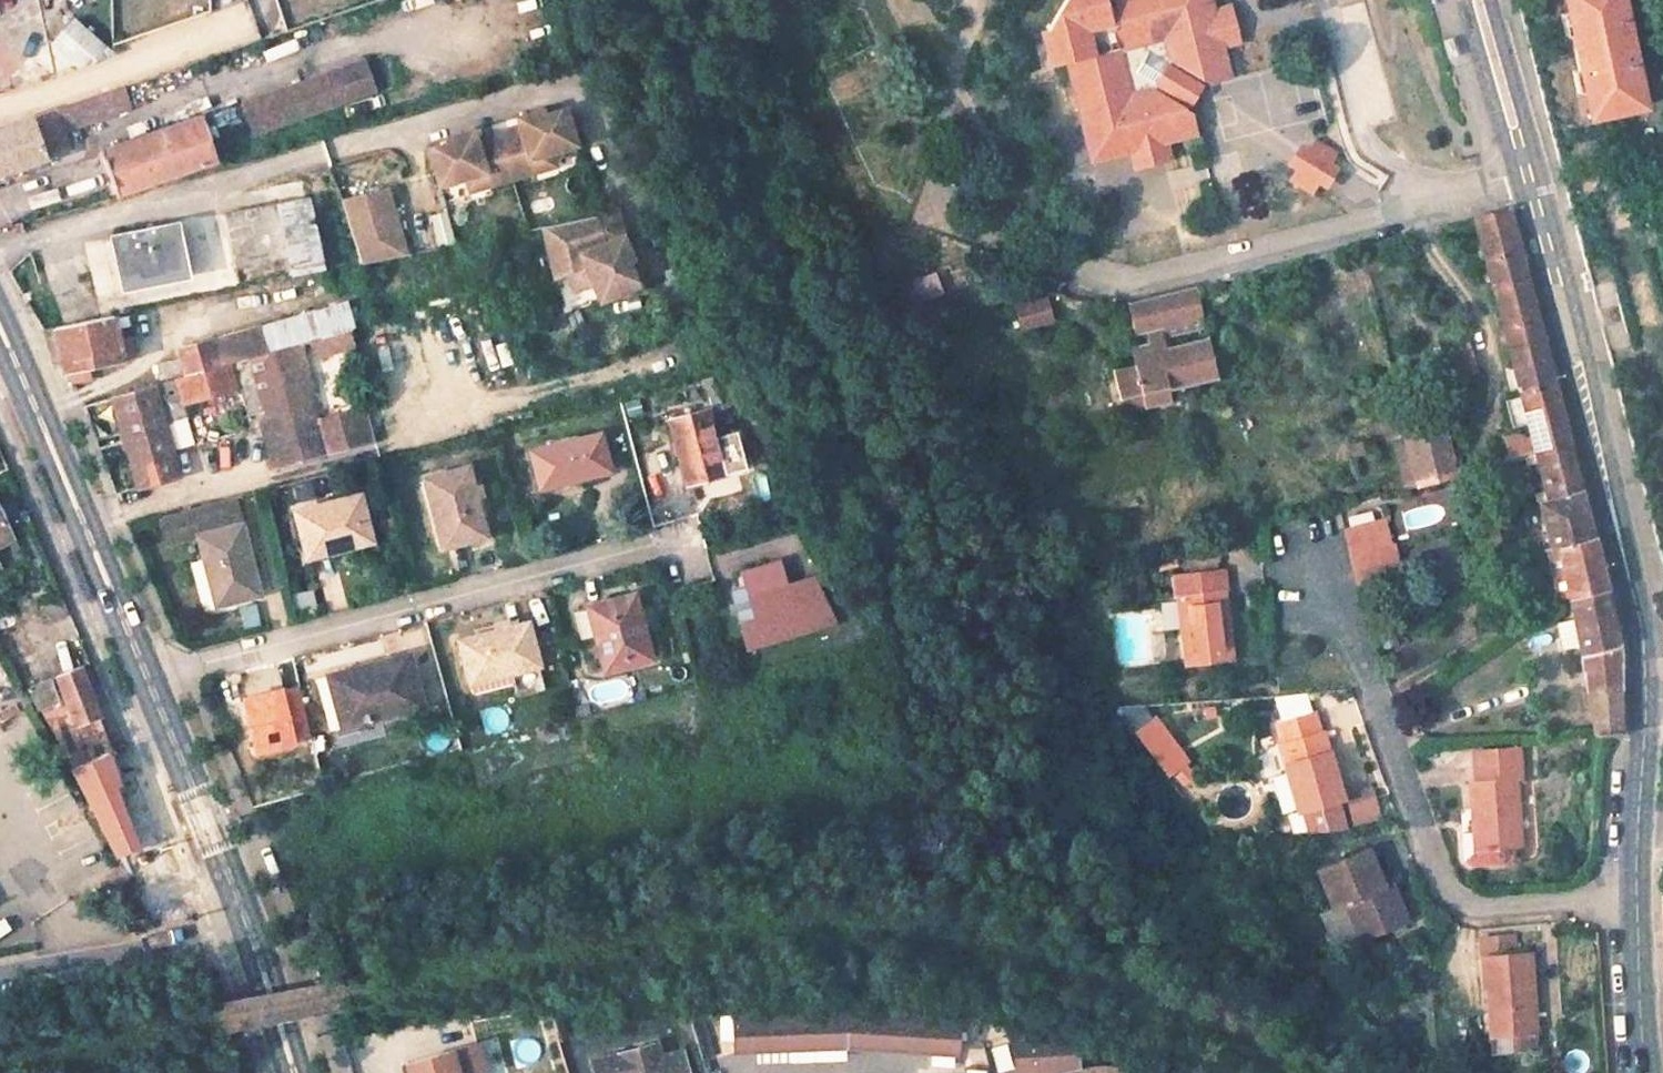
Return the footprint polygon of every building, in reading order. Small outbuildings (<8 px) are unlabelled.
[(1130,152),(1135,171),(1172,163),(1167,142),(1200,136),(1196,122),(1153,96),(1156,91),(1190,111),(1204,90),(1170,70),(1172,66),(1210,87),(1231,83),(1223,54),(1241,50),(1230,11),(1216,15),(1212,0),(1072,0),(1050,33),(1043,34),(1052,69),(1069,65),(1093,161),(1130,152)] [(1639,109),(1620,0),(1564,0),(1567,15),(1559,16),(1564,42),(1571,41),(1576,69),(1569,70),(1573,95),(1582,94),(1586,119),(1639,109)] [(73,18),(46,50),(94,92),(109,87),(139,77),(73,18)] [(236,100),(245,130),(361,93),(352,63),(236,100)] [(66,151),(58,128),(116,108),(109,87),(94,92),(0,125),(0,176),(66,151)] [(545,152),(572,146),(563,111),(542,116),(540,111),(517,117),(520,132),(476,143),(472,128),(447,135),(449,142),(427,148),(435,182),(462,176),(465,188),(548,167),(545,152)] [(91,148),(106,191),(207,157),(193,114),(91,148)] [(1291,186),(1315,198),(1319,190),(1328,194),(1338,173),(1333,170),(1338,160),(1314,148),(1310,156),(1300,151),(1290,173),(1296,176),(1291,186)] [(351,268),(396,257),(380,192),(336,203),(351,268)] [(117,290),(281,248),(268,197),(104,240),(117,290)] [(435,245),(452,242),(445,207),(428,210),(435,245)] [(630,235),(621,208),(551,231),(572,293),(586,288),(574,254),(630,235)] [(1534,326),(1505,212),(1470,221),(1500,335),(1534,326)] [(630,235),(574,254),(586,288),(593,309),(648,290),(630,235)] [(915,302),(940,293),(932,272),(907,281),(915,302)] [(1173,388),(1219,376),(1210,340),(1168,351),(1164,338),(1207,326),(1197,287),(1125,306),(1142,370),(1120,376),(1130,414),(1151,409),(1177,402),(1173,388)] [(1043,295),(1009,302),(1014,330),(1049,324),(1043,295)] [(179,352),(186,376),(284,349),(344,331),(338,306),(179,352)] [(365,319),(377,362),(405,354),(393,311),(365,319)] [(52,372),(142,353),(140,342),(127,345),(122,318),(44,335),(52,372)] [(1566,448),(1534,326),(1500,335),(1533,457),(1566,448)] [(133,487),(179,474),(162,416),(181,411),(179,404),(235,388),(245,416),(260,411),(262,416),(256,419),(271,468),(315,458),(284,349),(186,376),(106,398),(133,487)] [(678,483),(719,471),(702,411),(661,422),(678,483)] [(165,418),(174,446),(191,441),(182,413),(165,418)] [(1415,490),(1449,480),(1433,424),(1398,434),(1415,490)] [(1507,457),(1523,453),(1518,433),(1502,437),(1507,457)] [(520,455),(528,488),(600,470),(591,437),(520,455)] [(1607,729),(1623,722),(1615,644),(1566,448),(1533,457),(1545,500),(1537,503),(1548,553),(1558,549),(1584,662),(1592,735),(1600,733),(1607,729)] [(418,480),(436,550),(475,541),(458,470),(418,480)] [(288,512),(299,558),(362,543),(351,497),(288,512)] [(1408,535),(1456,517),(1448,497),(1400,514),(1408,535)] [(199,605),(251,596),(226,501),(154,520),(163,543),(194,533),(199,558),(188,560),(199,605)] [(13,536),(0,506),(0,541),(13,536)] [(1349,583),(1384,573),(1373,536),(1339,546),(1349,583)] [(1186,665),(1236,664),(1234,550),(1205,551),(1205,556),(1184,556),(1186,665)] [(734,653),(823,630),(810,580),(782,587),(775,562),(738,571),(742,588),(733,590),(737,608),(748,606),(752,623),(728,629),(734,653)] [(582,610),(597,670),(642,658),(627,598),(582,610)] [(238,608),(241,628),(257,625),(253,605),(238,608)] [(531,667),(520,626),(455,644),(469,696),(500,688),(497,677),(531,667)] [(400,657),(324,676),(337,726),(412,707),(400,657)] [(71,772),(105,755),(114,751),(75,667),(32,688),(71,772)] [(318,721),(326,719),(318,679),(309,681),(318,721)] [(1142,702),(1121,708),(1126,725),(1147,719),(1142,702)] [(1291,816),(1297,839),(1355,837),(1344,800),(1352,799),(1334,731),(1329,731),(1320,703),(1285,711),(1289,725),(1283,727),(1302,813),(1291,816)] [(1168,771),(1187,755),(1155,716),(1136,731),(1168,771)] [(1520,778),(1518,751),(1476,756),(1478,782),(1467,783),(1472,834),(1461,835),(1464,858),(1470,862),(1503,860),(1502,847),(1520,845),(1514,779),(1520,778)] [(90,813),(119,800),(112,786),(118,783),(105,755),(71,772),(90,813)] [(1281,773),(1268,776),(1278,814),(1291,811),(1281,773)] [(1347,961),(1393,951),(1385,913),(1372,915),(1362,870),(1319,879),(1327,918),(1338,916),(1347,961)] [(1518,952),(1467,956),(1475,1048),(1525,1044),(1518,952)] [(836,1044),(948,1052),(947,1013),(838,1009),(728,1014),(730,1050),(836,1044)] [(1021,1072),(1057,1072),(1075,1067),(1069,1037),(1010,1020),(1006,1042),(1021,1072)] [(989,1049),(994,1070),(1008,1067),(1003,1046),(989,1049)] [(670,1058),(637,1067),(632,1048),(578,1063),(581,1072),(674,1072),(670,1058)] [(406,1072),(453,1072),(448,1052),(404,1063),(406,1072)]
